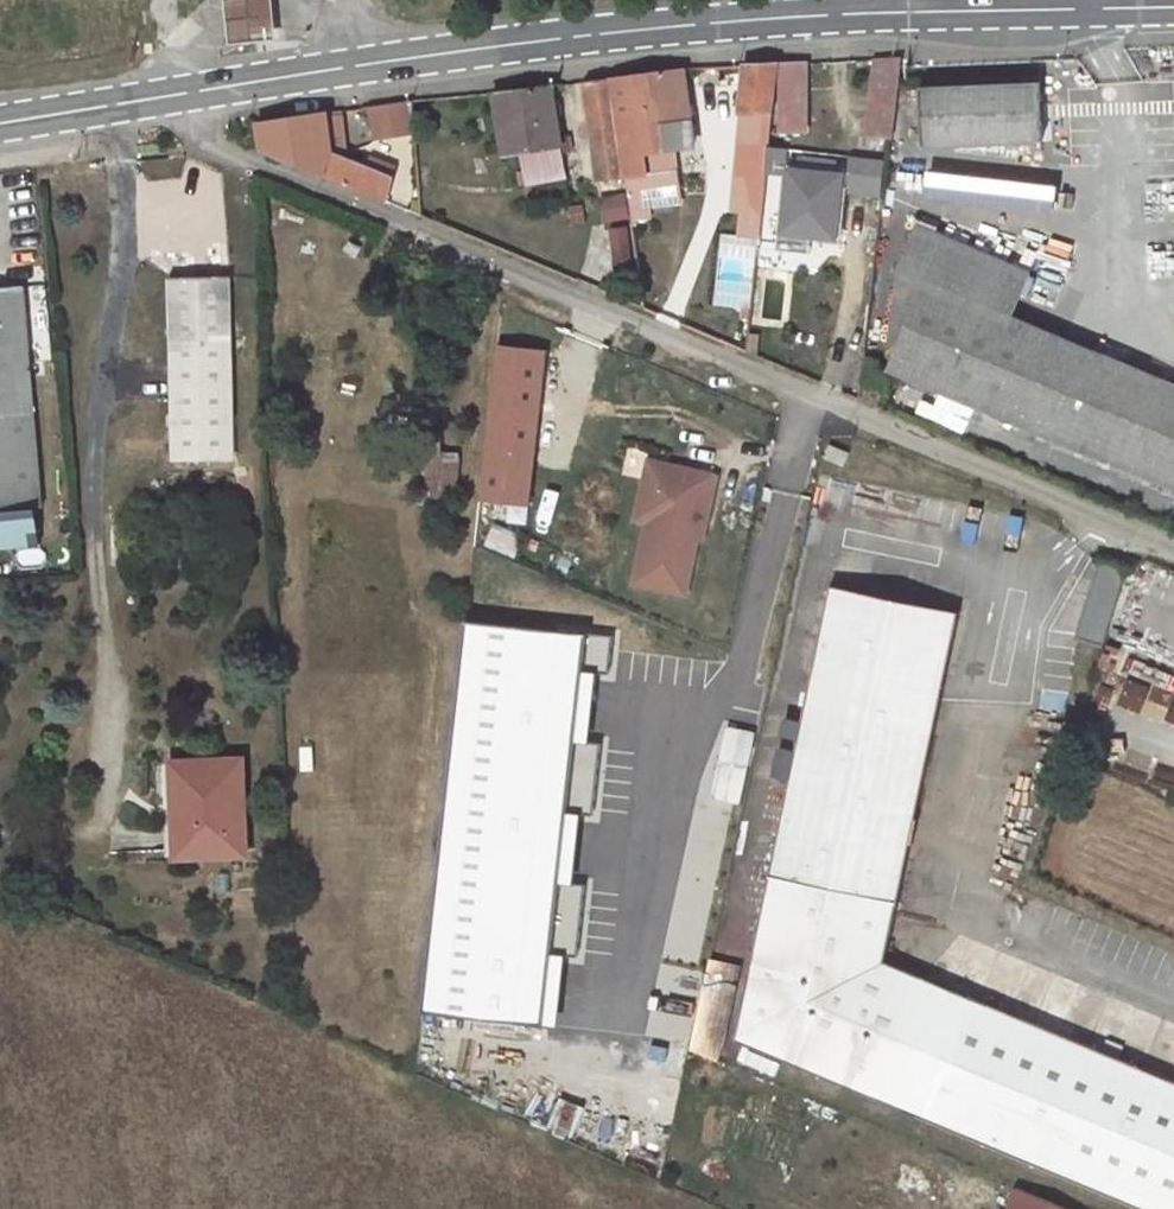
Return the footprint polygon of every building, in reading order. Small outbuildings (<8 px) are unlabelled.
[(803,55),(777,57),(779,123),(805,123),(803,55)] [(769,112),(774,57),(739,59),(737,59),(737,109),(769,112)] [(902,58),(874,60),(870,97),(896,100),(900,68),(902,58)] [(674,63),(608,70),(621,166),(669,164),(666,139),(680,138),(674,63)] [(621,166),(608,70),(578,72),(589,167),(621,166)] [(1040,83),(922,88),(924,148),(1042,144),(1040,83)] [(555,85),(495,95),(504,154),(522,151),(528,184),(566,177),(560,145),(565,145),(555,85)] [(866,136),(892,139),(896,100),(870,97),(866,136)] [(412,102),(369,108),(373,140),(413,133),(412,102)] [(264,150),(386,200),(394,175),(334,150),(328,112),(259,121),(264,150)] [(851,179),(878,184),(883,160),(855,155),(851,179)] [(796,172),(788,171),(788,232),(845,233),(845,171),(832,171),(831,159),(797,160),(796,172)] [(1056,188),(929,173),(927,194),(1054,209),(1056,188)] [(893,367),(1050,432),(1076,343),(1010,315),(1027,275),(924,227),(905,270),(899,280),(893,337),(904,343),(893,367)] [(754,256),(799,256),(799,233),(788,232),(756,233),(754,256)] [(229,279),(173,280),(176,459),(232,458),(229,279)] [(0,292),(0,547),(37,544),(34,505),(42,504),(24,290),(0,292)] [(746,333),(744,350),(753,353),(755,333),(746,333)] [(1050,432),(1173,483),(1173,384),(1076,343),(1050,432)] [(498,344),(480,500),(529,505),(547,349),(498,344)] [(460,458),(421,455),(417,503),(457,506),(460,458)] [(716,474),(665,463),(660,482),(645,479),(636,520),(647,522),(638,563),(645,564),(641,584),(684,593),(700,520),(705,521),(716,474)] [(494,525),(486,545),(514,557),(522,537),(494,525)] [(1101,647),(1125,573),(1097,564),(1073,637),(1101,647)] [(900,904),(958,613),(834,587),(773,877),(738,1039),(1142,1208),(1173,1208),(1173,1082),(886,963),(900,904)] [(423,1012),(547,1026),(554,955),(562,883),(570,813),(578,741),(586,671),(590,634),(467,621),(423,1012)] [(614,637),(590,634),(586,671),(610,673),(614,637)] [(755,734),(727,728),(712,796),(741,802),(755,734)] [(602,744),(578,741),(570,813),(594,815),(602,744)] [(172,764),(176,859),(247,856),(243,761),(172,764)] [(586,886),(562,883),(554,955),(578,957),(586,886)] [(711,961),(692,1049),(720,1061),(741,968),(711,961)]
